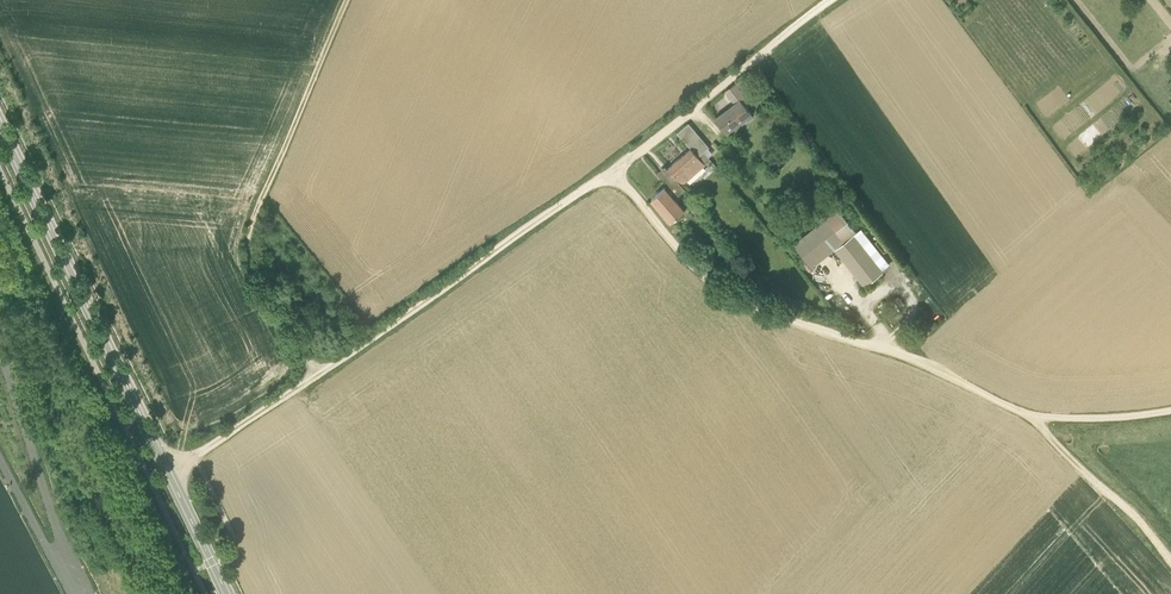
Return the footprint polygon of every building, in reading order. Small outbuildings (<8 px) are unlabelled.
[(768,89),(754,70),(750,72),(764,92),(768,89)] [(716,119),(727,133),(752,115),(745,107),(755,99),(741,80),(737,83),(736,82),(724,92),(735,104),(719,117),(716,119)] [(709,147),(688,123),(678,132),(691,148),(698,157),(703,152),(709,147)] [(668,168),(682,185),(710,160),(703,152),(698,157),(691,148),(668,168)] [(664,187),(651,199),(655,203),(671,220),(670,221),(671,221),(678,216),(679,218),(685,212),(684,211),(685,209),(675,198),(684,190),(677,181),(666,189),(664,187)] [(795,208),(788,214),(800,229),(810,221),(807,218),(805,219),(795,208)] [(838,208),(792,244),(811,266),(834,248),(864,286),(883,271),(882,270),(889,264),(861,228),(856,231),(838,208)]
